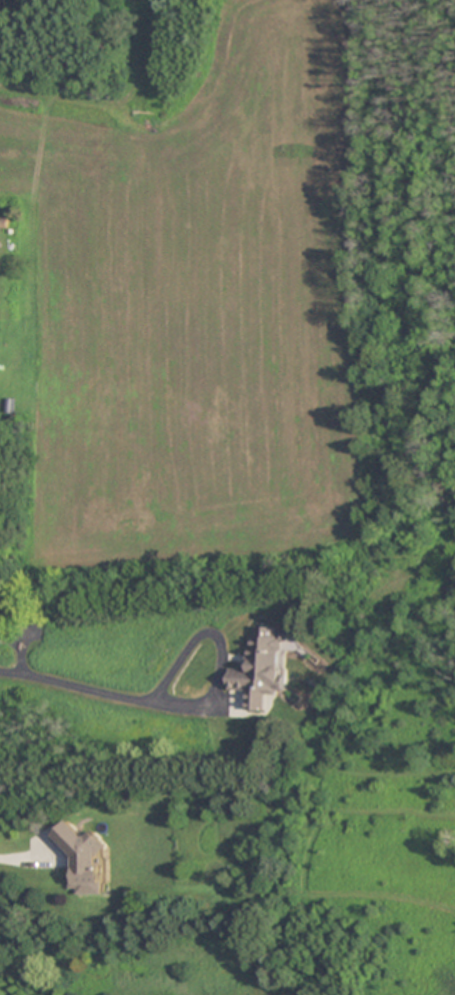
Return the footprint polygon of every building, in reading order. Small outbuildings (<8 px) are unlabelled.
[(1,27),(1,1),(12,1),(12,0),(0,0),(0,27),(1,27)] [(287,628),(252,627),(250,670),(229,669),(229,690),(248,691),(247,712),(266,712),(266,694),(284,695),(287,628)] [(71,860),(71,888),(78,896),(101,896),(102,852),(107,847),(96,835),(81,835),(68,821),(50,838),(71,860)]
